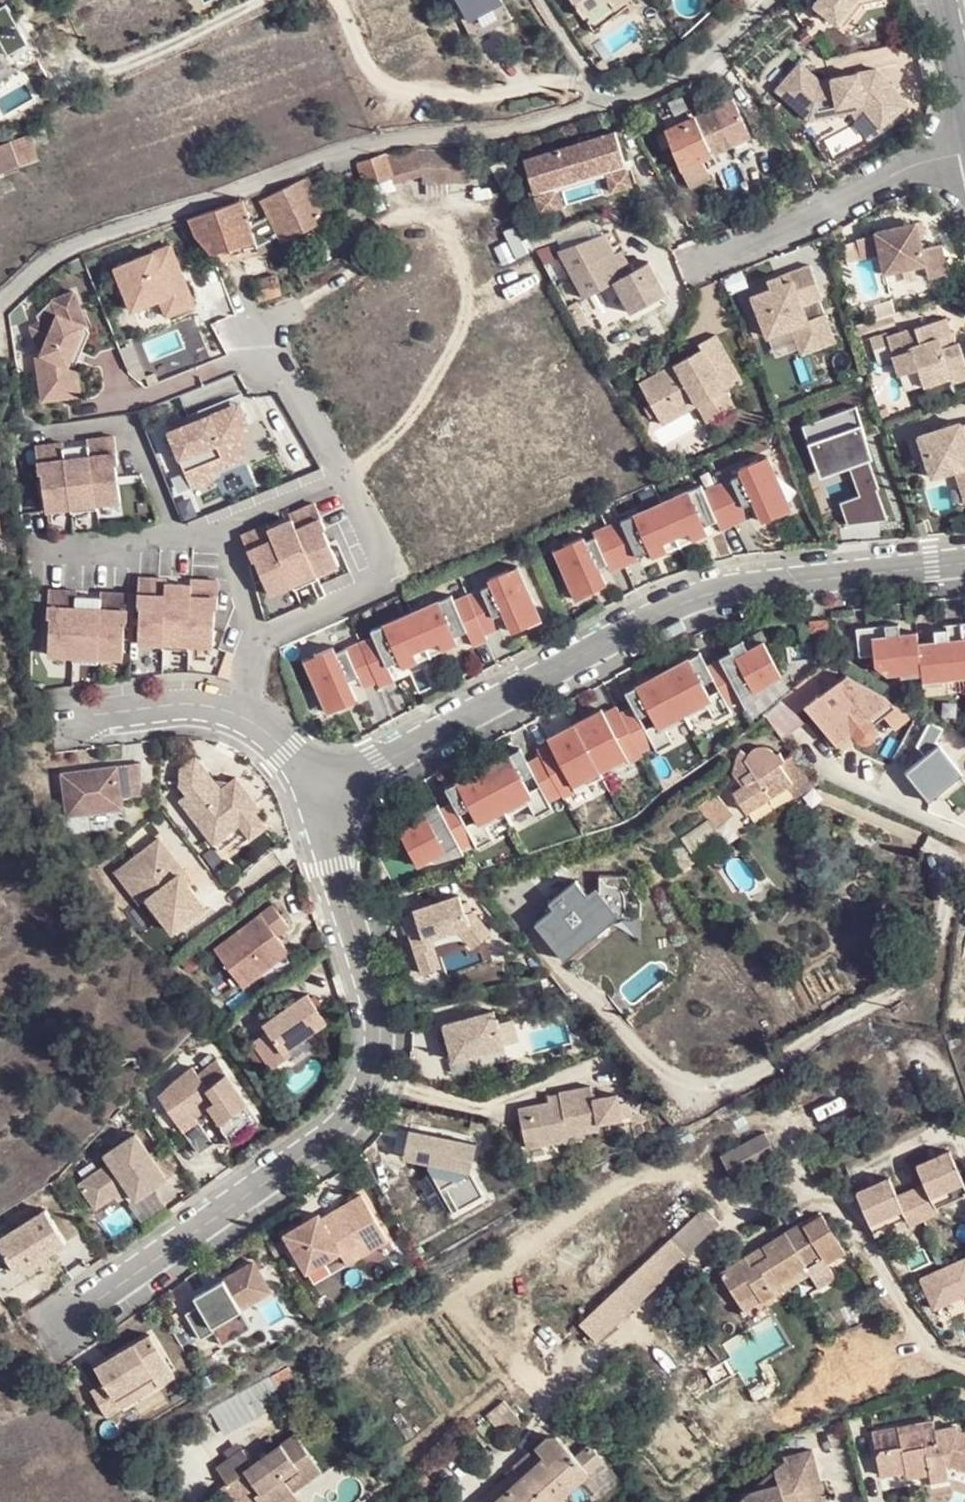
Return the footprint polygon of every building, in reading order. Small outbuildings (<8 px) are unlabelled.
[(466,19),(502,2),(501,0),(457,0),(466,19)] [(583,16),(604,1),(611,11),(629,0),(572,0),(583,16)] [(816,9),(839,27),(861,0),(862,0),(823,0),(816,9)] [(604,1),(583,16),(592,31),(615,17),(611,11),(604,1)] [(470,39),(510,20),(502,2),(466,19),(461,21),(470,39)] [(34,49),(10,11),(0,17),(0,69),(34,49)] [(871,110),(879,73),(822,86),(803,67),(778,92),(810,123),(864,111),(871,110)] [(908,112),(879,73),(871,110),(884,129),(908,112)] [(733,141),(721,110),(698,121),(698,123),(667,134),(682,170),(704,163),(717,158),(714,146),(733,141)] [(871,110),(864,111),(879,132),(884,129),(871,110)] [(524,159),(534,190),(625,162),(615,130),(524,159)] [(0,145),(0,171),(25,160),(16,138),(0,145)] [(482,175),(481,169),(474,152),(422,149),(387,161),(395,182),(427,174),(471,175),(482,175)] [(395,182),(387,161),(384,154),(359,163),(369,188),(395,182)] [(704,163),(682,170),(690,190),(712,182),(704,163)] [(486,167),(481,169),(482,175),(471,175),(479,193),(495,187),(486,167)] [(608,174),(612,190),(632,184),(627,168),(608,174)] [(263,199),(272,217),(282,238),(284,242),(327,221),(306,179),(263,199)] [(541,212),(560,206),(555,190),(536,196),(541,212)] [(243,205),(190,223),(195,235),(214,256),(251,242),(254,241),(250,229),(243,205)] [(272,217),(250,229),(254,241),(251,242),(261,251),(282,238),(272,217)] [(918,225),(877,235),(887,275),(927,266),(931,281),(950,276),(943,247),(924,251),(918,225)] [(604,231),(563,254),(589,301),(618,285),(636,316),(670,296),(653,266),(637,275),(625,255),(619,258),(604,231)] [(160,302),(167,320),(195,308),(171,249),(116,271),(133,314),(160,302)] [(836,335),(827,313),(810,320),(805,306),(825,298),(812,266),(791,274),(794,282),(786,285),(782,277),(770,283),(774,290),(755,298),(771,338),(795,328),(802,325),(811,346),(836,335)] [(791,274),(782,277),(786,285),(794,282),(791,274)] [(74,333),(88,328),(74,294),(52,303),(38,318),(41,326),(31,329),(42,357),(37,359),(43,403),(73,399),(69,368),(79,344),(74,333)] [(889,339),(902,376),(921,370),(926,387),(953,378),(955,383),(964,380),(964,355),(961,344),(956,345),(950,347),(947,338),(953,335),(947,319),(889,339)] [(802,325),(795,328),(805,355),(838,341),(836,335),(811,346),(802,325)] [(91,334),(88,328),(74,333),(79,344),(69,368),(73,399),(82,397),(77,366),(91,334)] [(953,335),(947,338),(950,347),(956,345),(953,335)] [(703,348),(706,353),(643,386),(657,412),(693,394),(701,408),(711,403),(720,421),(738,412),(729,394),(745,385),(721,339),(703,348)] [(657,412),(665,427),(701,408),(693,394),(657,412)] [(711,403),(701,408),(710,426),(720,421),(711,403)] [(837,525),(887,509),(852,403),(803,418),(837,525)] [(240,405),(233,408),(242,429),(236,431),(238,437),(236,453),(186,473),(193,490),(216,481),(213,473),(245,460),(249,426),(240,405)] [(170,434),(186,473),(236,453),(238,437),(236,431),(242,429),(233,408),(170,434)] [(961,425),(960,423),(909,439),(915,457),(924,454),(926,459),(931,477),(955,470),(964,500),(964,424),(961,425)] [(64,448),(64,443),(36,445),(38,472),(40,472),(43,509),(67,507),(68,512),(94,510),(94,505),(118,503),(115,466),(117,466),(116,438),(88,441),(88,446),(64,448)] [(915,457),(916,462),(926,459),(924,454),(915,457)] [(743,478),(719,488),(736,527),(751,520),(745,509),(756,505),(765,525),(793,512),(769,459),(741,472),(743,478)] [(703,489),(662,506),(681,549),(709,536),(706,529),(718,524),(722,533),(736,527),(719,488),(705,494),(703,489)] [(271,531),(269,526),(243,537),(254,562),(256,561),(272,596),(294,586),(296,591),(320,580),(318,575),(340,565),(325,531),(327,530),(316,505),(291,516),(293,521),(271,531)] [(662,506),(609,530),(625,569),(639,563),(638,559),(649,555),(653,561),(681,549),(662,506)] [(584,541),(555,553),(576,602),(607,588),(600,571),(607,568),(611,575),(625,569),(609,530),(594,536),(595,541),(586,546),(584,541)] [(492,588),(468,598),(486,637),(500,631),(495,620),(505,615),(513,635),(542,623),(519,570),(490,582),(492,588)] [(168,586),(168,581),(140,580),(139,607),(142,607),(140,645),(164,646),(164,651),(191,652),(191,647),(215,647),(216,610),(219,610),(220,583),(192,582),(192,587),(168,586)] [(78,599),(78,594),(50,592),(49,620),(52,620),(50,658),(74,659),(74,664),(100,665),(100,660),(125,661),(126,623),(129,623),(130,596),(102,595),(102,600),(78,599)] [(452,598),(412,616),(430,659),(458,646),(455,639),(467,634),(474,649),(488,643),(486,637),(468,598),(455,604),(452,598)] [(374,639),(360,645),(377,684),(380,690),(394,684),(387,669),(399,664),(402,671),(430,659),(412,616),(371,634),(374,639)] [(824,617),(805,620),(806,631),(825,628),(824,617)] [(859,628),(862,655),(876,653),(877,663),(890,674),(925,670),(926,681),(964,677),(964,623),(949,625),(950,629),(937,630),(938,641),(921,643),(920,632),(902,634),(901,623),(859,628)] [(728,655),(729,657),(749,695),(754,704),(776,684),(774,681),(790,673),(772,639),(756,647),(750,637),(738,645),(741,649),(728,655)] [(377,684),(360,645),(336,656),(333,650),(305,663),(328,716),(356,703),(348,684),(358,679),(362,691),(377,684)] [(708,650),(671,670),(695,716),(716,704),(723,717),(740,708),(737,702),(749,695),(729,657),(716,664),(708,650)] [(765,719),(784,739),(801,726),(795,709),(801,705),(833,750),(848,740),(855,746),(859,747),(871,739),(869,729),(878,722),(892,733),(904,726),(964,755),(964,735),(827,662),(765,719)] [(641,705),(628,712),(649,750),(662,743),(665,749),(681,740),(674,727),(695,716),(671,670),(633,691),(641,705)] [(610,708),(583,723),(611,775),(651,753),(649,750),(628,712),(624,705),(612,712),(610,708)] [(558,741),(545,748),(549,755),(570,793),(572,796),(611,775),(583,723),(556,737),(558,741)] [(741,794),(750,808),(788,784),(810,771),(798,752),(787,759),(785,756),(781,758),(771,743),(757,752),(760,756),(749,763),(755,772),(744,778),(750,788),(741,794)] [(528,748),(491,768),(516,814),(537,802),(545,815),(561,806),(557,800),(570,793),(549,755),(536,762),(528,748)] [(178,800),(213,844),(239,825),(255,811),(260,807),(235,777),(220,789),(195,757),(179,769),(178,785),(185,795),(178,800)] [(141,766),(61,777),(67,820),(124,812),(122,801),(139,799),(141,766)] [(516,814),(491,768),(454,789),(461,802),(449,809),(470,848),(483,840),(486,847),(502,838),(495,825),(516,814)] [(816,782),(810,771),(788,784),(796,796),(816,782)] [(718,791),(700,804),(712,821),(715,826),(733,813),(718,791)] [(470,848),(449,809),(445,804),(433,811),(430,807),(418,813),(423,824),(407,832),(426,865),(442,857),(444,860),(473,852),(470,848)] [(266,825),(255,811),(239,825),(250,839),(266,825)] [(715,826),(712,821),(676,846),(686,860),(721,835),(715,826)] [(159,838),(128,862),(152,893),(146,898),(172,931),(204,906),(186,882),(180,873),(184,870),(159,838)] [(686,860),(676,846),(663,855),(677,874),(689,865),(686,860)] [(128,862),(115,871),(139,903),(146,898),(152,893),(128,862)] [(184,870),(180,873),(186,882),(190,879),(184,870)] [(551,909),(532,924),(558,957),(577,941),(570,933),(597,913),(605,922),(613,915),(637,917),(639,902),(622,875),(596,877),(596,897),(583,895),(572,880),(547,903),(551,909)] [(422,944),(427,942),(454,934),(469,953),(487,938),(470,917),(462,919),(456,900),(400,919),(412,958),(425,954),(422,944)] [(268,907),(212,949),(241,987),(284,953),(272,937),(284,928),(268,907)] [(427,942),(422,944),(425,954),(412,958),(419,978),(437,973),(427,942)] [(267,1029),(252,1041),(271,1067),(289,1054),(285,1048),(310,1030),(325,1019),(306,992),(262,1024),(267,1029)] [(494,1011),(444,1024),(453,1060),(503,1047),(494,1011)] [(199,1068),(162,1094),(201,1151),(217,1141),(198,1114),(213,1104),(224,1119),(228,1130),(237,1144),(267,1124),(225,1063),(205,1077),(199,1068)] [(515,1106),(525,1145),(566,1135),(564,1125),(596,1117),(619,1111),(614,1088),(590,1093),(587,1081),(555,1088),(556,1090),(558,1100),(548,1102),(547,1098),(515,1106)] [(547,1098),(548,1102),(558,1100),(556,1090),(546,1092),(547,1098)] [(564,1125),(566,1135),(583,1131),(582,1126),(597,1123),(596,1117),(564,1125)] [(402,1154),(427,1159),(432,1132),(408,1127),(402,1154)] [(169,1174),(139,1130),(107,1150),(113,1159),(82,1180),(98,1204),(118,1190),(126,1192),(133,1187),(138,1195),(169,1174)] [(427,1159),(425,1164),(451,1210),(482,1193),(469,1168),(475,1140),(432,1132),(427,1159)] [(732,1178),(778,1155),(769,1137),(722,1161),(732,1178)] [(912,1193),(926,1222),(940,1215),(938,1211),(933,1198),(964,1184),(951,1153),(918,1168),(926,1186),(912,1193)] [(858,1195),(871,1226),(903,1211),(909,1224),(911,1228),(926,1222),(912,1193),(899,1199),(890,1180),(858,1195)] [(933,1198),(938,1211),(964,1197),(964,1184),(933,1198)] [(394,1240),(365,1196),(326,1222),(324,1218),(290,1239),(314,1275),(346,1254),(354,1266),(394,1240)] [(721,1224),(705,1198),(672,1239),(683,1254),(721,1224)] [(49,1207),(1,1239),(22,1271),(70,1240),(49,1207)] [(871,1226),(877,1238),(909,1224),(903,1211),(871,1226)] [(823,1258),(828,1266),(848,1252),(828,1217),(804,1234),(800,1228),(767,1249),(774,1260),(742,1279),(748,1300),(757,1294),(763,1306),(778,1296),(774,1290),(823,1258)] [(738,1269),(742,1279),(774,1260),(767,1249),(738,1269)] [(177,1296),(199,1333),(211,1326),(220,1341),(250,1324),(240,1306),(272,1287),(252,1253),(177,1296)] [(778,1296),(828,1266),(823,1258),(774,1290),(778,1296)] [(936,1312),(964,1299),(964,1262),(922,1281),(936,1312)] [(722,1280),(739,1305),(748,1300),(742,1279),(738,1269),(722,1280)] [(753,1313),(763,1306),(757,1294),(748,1300),(753,1313)] [(748,1300),(739,1305),(746,1317),(753,1313),(748,1300)] [(176,1364),(155,1330),(101,1363),(110,1378),(97,1387),(112,1412),(127,1403),(123,1397),(176,1364)] [(123,1397),(127,1403),(180,1370),(176,1364),(123,1397)] [(518,1380),(511,1386),(519,1396),(527,1390),(522,1383),(518,1380)] [(948,1456),(964,1462),(964,1431),(963,1430),(961,1423),(939,1427),(936,1416),(903,1424),(907,1439),(879,1444),(886,1472),(913,1466),(921,1472),(932,1469),(931,1461),(948,1456)] [(876,1430),(879,1444),(907,1439),(903,1424),(876,1430)] [(499,1435),(489,1444),(498,1454),(509,1445),(499,1435)] [(524,1476),(562,1442),(558,1438),(548,1437),(515,1467),(524,1476)] [(303,1456),(311,1451),(303,1438),(295,1444),(303,1456)] [(577,1459),(562,1442),(524,1476),(497,1501),(556,1501),(559,1499),(589,1471),(577,1459)] [(322,1466),(311,1451),(303,1456),(295,1444),(256,1469),(244,1452),(216,1470),(229,1489),(241,1482),(250,1476),(263,1497),(255,1501),(300,1501),(295,1494),(309,1484),(305,1478),(322,1466)] [(592,1445),(577,1459),(589,1471),(603,1457),(592,1445)] [(787,1452),(790,1461),(820,1452),(818,1446),(787,1452)] [(820,1497),(816,1481),(827,1479),(820,1452),(790,1461),(775,1474),(778,1486),(752,1492),(740,1501),(804,1501),(820,1497)] [(953,1473),(948,1456),(931,1461),(932,1469),(935,1478),(953,1473)] [(330,1480),(322,1466),(305,1478),(309,1484),(313,1491),(330,1480)] [(241,1482),(255,1501),(263,1497),(250,1476),(241,1482)]
